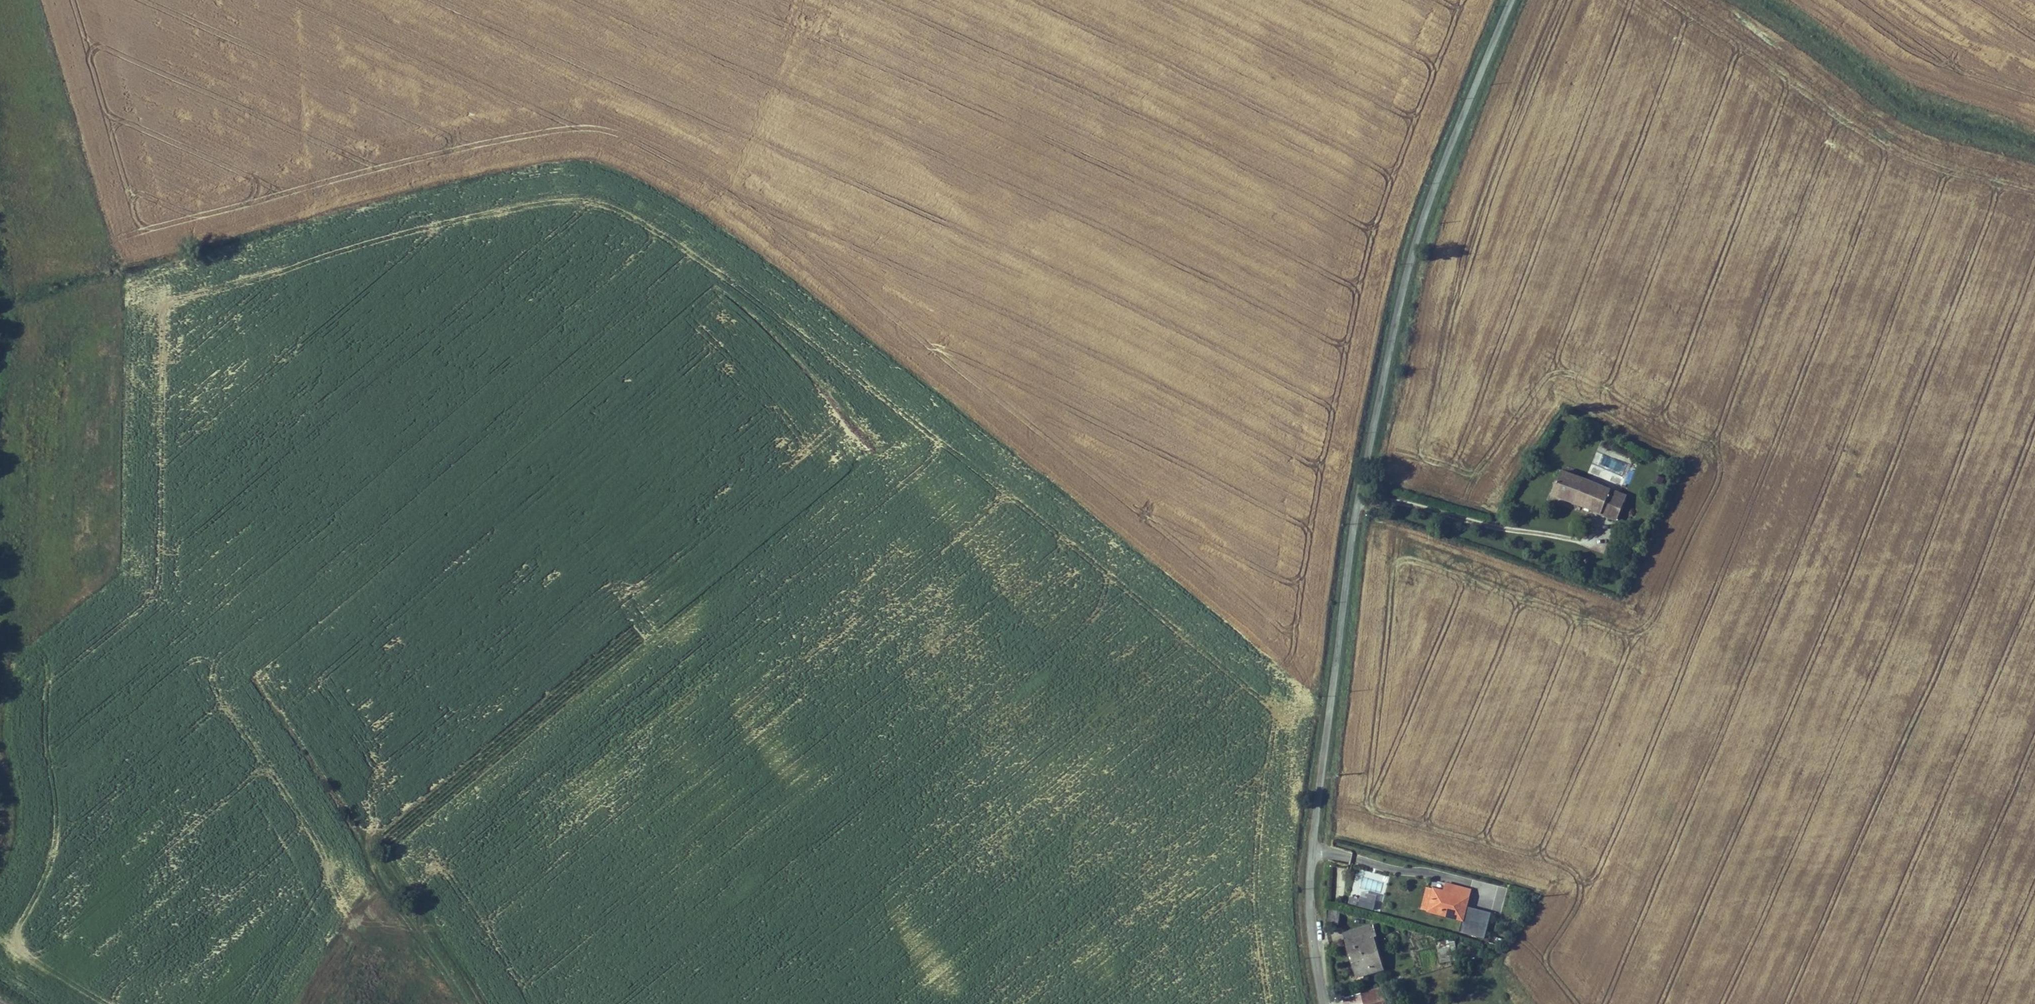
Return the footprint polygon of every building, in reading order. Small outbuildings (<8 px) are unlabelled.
[(1593,510),(1603,486),(1552,465),(1542,490),(1593,510)] [(1625,494),(1603,486),(1593,510),(1615,519),(1625,494)] [(1384,895),(1389,876),(1357,868),(1348,905),(1374,911),(1378,894),(1384,895)] [(1479,881),(1473,904),(1500,911),(1506,888),(1479,881)] [(1432,895),(1468,904),(1472,889),(1447,883),(1445,893),(1433,890),(1432,895)] [(1467,908),(1468,904),(1432,895),(1427,912),(1462,922),(1460,929),(1480,935),(1486,914),(1467,908)] [(1378,968),(1369,934),(1373,932),(1370,923),(1348,929),(1350,938),(1344,940),(1353,974),(1378,968)] [(1443,963),(1452,960),(1445,939),(1436,942),(1443,963)] [(1387,999),(1382,982),(1359,988),(1363,1003),(1366,1003),(1387,999)]
